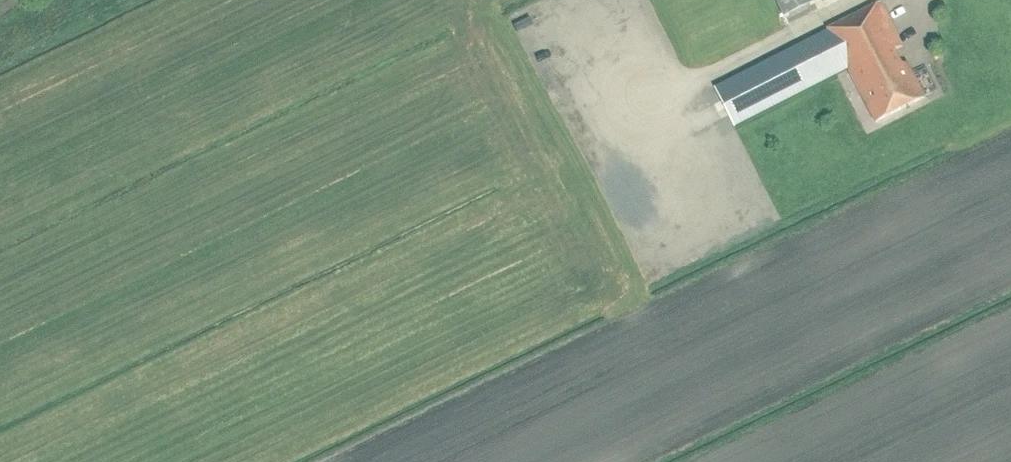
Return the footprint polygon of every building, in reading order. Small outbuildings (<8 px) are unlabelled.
[(785,18),(815,3),(814,0),(777,0),(785,18)] [(827,33),(716,89),(735,128),(848,71),(877,125),(925,99),(907,64),(901,67),(893,51),(901,47),(878,4),(827,31),(827,33)] [(523,18),(526,38),(541,35),(537,16),(523,18)]
